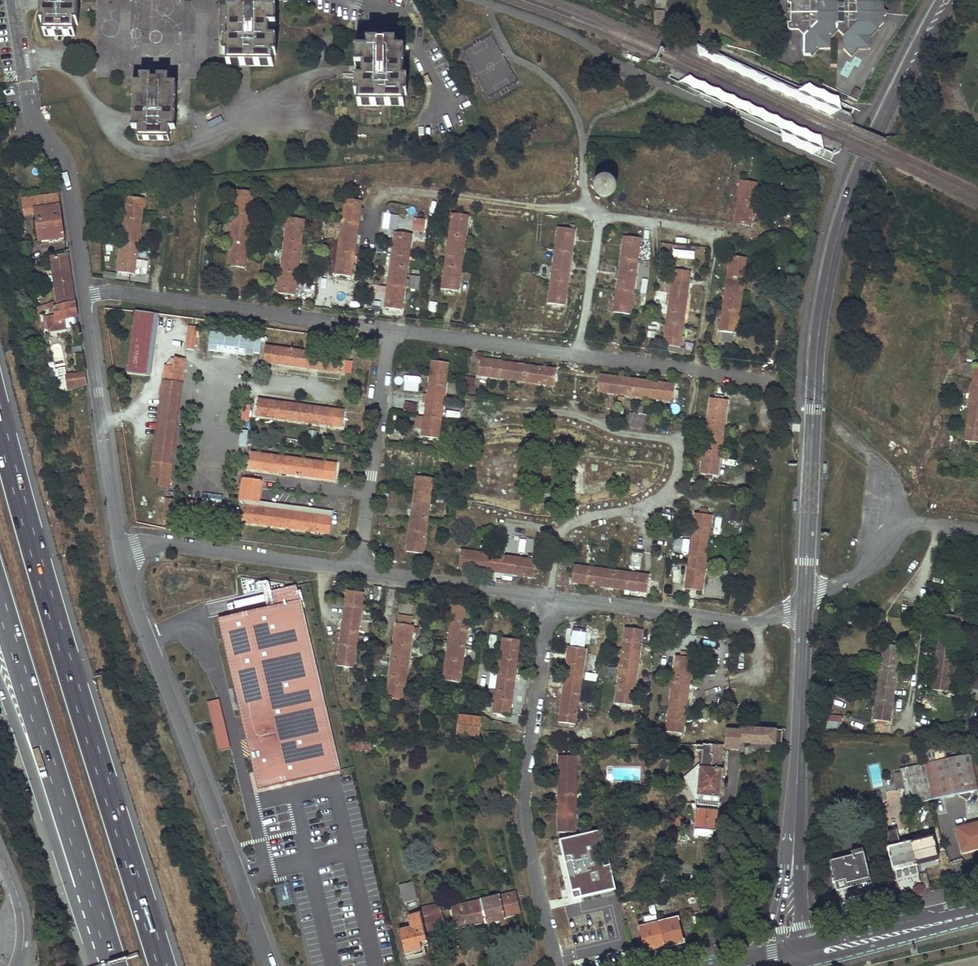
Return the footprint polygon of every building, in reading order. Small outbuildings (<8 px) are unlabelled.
[(37,25),(41,25),(40,36),(70,37),(70,25),(74,25),(74,0),(38,0),(37,25)] [(93,79),(137,79),(147,79),(155,79),(165,79),(216,80),(216,0),(93,0),(93,79)] [(789,4),(792,4),(792,22),(789,23),(789,27),(790,29),(792,30),(800,31),(804,35),(804,56),(811,56),(818,50),(832,50),(832,37),(838,32),(845,37),(845,50),(852,57),(859,50),(861,51),(872,39),(872,36),(884,24),(884,16),(887,15),(886,12),(885,10),(885,4),(881,0),(789,0),(789,4)] [(230,41),(227,41),(227,67),(248,68),(272,68),(272,43),(268,43),(269,29),(272,29),(273,13),(264,13),(265,6),(254,5),(253,19),(246,19),(246,5),(236,5),(236,13),(227,13),(227,28),(230,28),(230,41)] [(664,12),(656,12),(655,25),(664,29),(664,12)] [(359,80),(357,104),(379,105),(401,106),(402,80),(399,80),(399,67),(402,67),(403,52),(394,51),(394,44),(384,44),(384,56),(380,56),(377,56),(378,43),(367,43),(367,50),(359,50),(358,66),(361,66),(361,80),(359,80)] [(128,115),(127,140),(173,142),(174,117),(170,117),(170,102),(173,103),(174,86),(165,85),(165,79),(155,79),(154,91),(146,91),(147,79),(137,79),(136,85),(128,85),(128,101),(130,101),(130,115),(128,115)] [(147,79),(146,91),(154,91),(155,79),(147,79)] [(740,178),(734,219),(750,222),(757,181),(740,178)] [(607,181),(605,181),(603,181),(601,182),(600,183),(598,185),(597,186),(597,188),(597,190),(598,192),(599,194),(600,195),(602,196),(604,197),(606,197),(607,196),(609,195),(611,194),(612,193),(612,191),(613,189),(612,187),(611,185),(610,183),(609,182),(607,181)] [(237,190),(226,265),(234,266),(242,267),(253,192),(237,190)] [(66,238),(60,194),(33,198),(36,216),(40,242),(66,238)] [(126,197),(115,271),(123,272),(131,273),(142,199),(126,197)] [(36,216),(33,198),(24,199),(27,218),(36,216)] [(344,200),(333,274),(340,275),(348,277),(359,202),(344,200)] [(396,232),(398,217),(382,214),(379,229),(396,232)] [(453,214),(442,289),(450,290),(457,291),(468,216),(453,214)] [(287,218),(277,293),(283,293),(292,295),(302,221),(287,218)] [(558,229),(548,304),(555,305),(564,306),(574,231),(558,229)] [(394,233),(383,308),(390,309),(399,310),(409,235),(394,233)] [(623,237),(613,313),(621,314),(628,315),(639,239),(623,237)] [(694,259),(694,251),(673,249),(672,258),(694,259)] [(78,317),(69,255),(53,257),(60,306),(53,309),(56,331),(69,329),(68,318),(78,317)] [(730,257),(719,332),(723,332),(721,342),(726,342),(731,343),(733,333),(735,334),(745,259),(730,257)] [(138,259),(135,272),(145,274),(148,262),(138,259)] [(674,270),(663,345),(666,346),(665,351),(671,352),(676,352),(677,348),(678,348),(689,272),(674,270)] [(418,289),(419,276),(410,275),(409,288),(418,289)] [(351,307),(353,298),(336,295),(334,304),(351,307)] [(435,312),(437,302),(429,301),(428,311),(435,312)] [(136,312),(128,375),(146,377),(154,314),(136,312)] [(187,325),(184,349),(192,350),(196,326),(187,325)] [(212,332),(209,351),(258,358),(261,339),(212,332)] [(264,346),(262,362),(337,372),(339,357),(264,346)] [(165,366),(163,381),(180,384),(183,360),(174,358),(173,368),(165,366)] [(469,358),(467,377),(475,377),(477,359),(469,358)] [(480,359),(478,375),(553,386),(555,369),(517,364),(480,359)] [(421,429),(420,436),(436,438),(447,363),(431,360),(425,406),(423,417),(416,416),(415,428),(421,429)] [(965,442),(974,443),(977,444),(977,367),(975,366),(965,442)] [(87,382),(85,373),(72,375),(73,384),(87,382)] [(404,385),(418,388),(420,377),(406,374),(404,385)] [(599,375),(597,391),(672,402),(674,386),(637,381),(599,375)] [(474,392),(475,378),(465,377),(464,391),(474,392)] [(60,384),(59,379),(56,380),(59,395),(67,392),(65,383),(60,384)] [(163,381),(158,421),(175,424),(180,384),(163,381)] [(711,399),(700,474),(715,476),(720,440),(726,401),(711,399)] [(257,400),(255,416),(341,428),(343,412),(257,400)] [(405,401),(403,410),(415,413),(417,404),(405,401)] [(629,413),(628,427),(643,428),(644,414),(629,413)] [(158,421),(152,460),(170,463),(175,424),(158,421)] [(250,453),(248,469),(333,481),(336,465),(250,453)] [(152,460),(150,476),(159,477),(158,486),(167,487),(170,463),(152,460)] [(243,476),(238,513),(242,513),(240,522),(329,535),(332,513),(259,502),(262,479),(243,476)] [(408,519),(403,551),(420,553),(431,479),(414,476),(408,519)] [(166,499),(163,521),(170,523),(173,501),(166,499)] [(729,508),(728,521),(738,522),(739,509),(729,508)] [(695,515),(685,589),(700,591),(705,554),(710,517),(707,516),(699,515),(695,515)] [(461,550),(458,566),(491,571),(533,577),(535,561),(461,550)] [(574,566),(572,581),(604,586),(647,592),(649,577),(574,566)] [(267,593),(270,608),(216,621),(257,791),(341,771),(300,601),(296,586),(267,593)] [(346,591),(336,665),(352,668),(363,593),(355,592),(346,591)] [(453,606),(443,680),(458,682),(468,608),(461,607),(453,606)] [(941,615),(930,689),(947,691),(957,617),(949,616),(941,615)] [(395,625),(385,700),(401,702),(411,627),(403,626),(395,625)] [(625,628),(615,703),(631,706),(641,630),(633,629),(625,628)] [(603,649),(605,630),(596,629),(595,649),(603,649)] [(585,647),(586,632),(570,631),(569,646),(585,647)] [(502,639),(492,715),(508,717),(519,641),(502,639)] [(882,645),(871,721),(887,723),(898,647),(891,646),(882,645)] [(568,648),(558,723),(573,725),(584,650),(568,648)] [(674,657),(664,730),(681,733),(691,659),(683,658),(674,657)] [(594,681),(596,675),(586,673),(584,679),(594,681)] [(218,751),(230,748),(219,699),(206,702),(218,751)] [(824,730),(841,730),(841,716),(825,715),(824,730)] [(457,718),(455,736),(475,739),(477,721),(457,718)] [(724,731),(723,746),(721,751),(737,752),(738,744),(764,745),(763,754),(773,750),(774,740),(780,740),(781,732),(738,730),(738,732),(724,731)] [(702,752),(700,770),(719,772),(721,751),(723,746),(702,746),(702,747),(694,747),(694,750),(695,750),(695,752),(702,752)] [(914,751),(897,755),(900,766),(917,762),(914,751)] [(933,763),(923,765),(932,801),(959,795),(968,802),(974,792),(976,792),(969,755),(951,759),(950,755),(932,759),(933,763)] [(557,757),(557,833),(576,833),(576,757),(557,757)] [(923,763),(898,769),(907,806),(932,801),(923,765),(923,763)] [(698,777),(698,770),(695,769),(684,778),(692,796),(696,797),(697,785),(693,785),(694,777),(698,777)] [(694,777),(693,785),(697,785),(696,797),(718,799),(721,772),(719,772),(700,770),(698,770),(698,777),(694,777)] [(718,799),(696,797),(695,810),(715,812),(718,799)] [(695,810),(693,833),(710,835),(712,826),(714,827),(715,812),(695,810)] [(957,830),(963,851),(977,847),(977,824),(957,830)] [(560,841),(572,892),(578,890),(580,898),(615,889),(601,831),(560,841)] [(888,848),(885,849),(891,872),(915,866),(909,844),(909,843),(899,846),(896,831),(888,833),(888,848)] [(932,837),(909,843),(909,844),(915,866),(938,860),(932,837)] [(861,854),(829,863),(836,891),(868,882),(861,854)] [(288,883),(274,886),(279,908),(293,904),(288,883)] [(412,883),(399,885),(404,904),(416,901),(412,883)] [(498,898),(488,900),(492,922),(494,922),(493,919),(503,917),(517,914),(512,893),(498,896),(498,898)] [(488,900),(451,908),(455,930),(492,922),(488,900)] [(438,905),(418,909),(419,914),(422,926),(423,931),(443,927),(438,905)] [(419,914),(407,916),(410,929),(422,926),(419,914)] [(676,919),(657,924),(663,949),(682,944),(676,919)] [(657,924),(637,928),(642,953),(663,949),(657,924)] [(410,929),(397,931),(402,952),(420,948),(419,941),(425,939),(423,931),(422,926),(410,929)]
